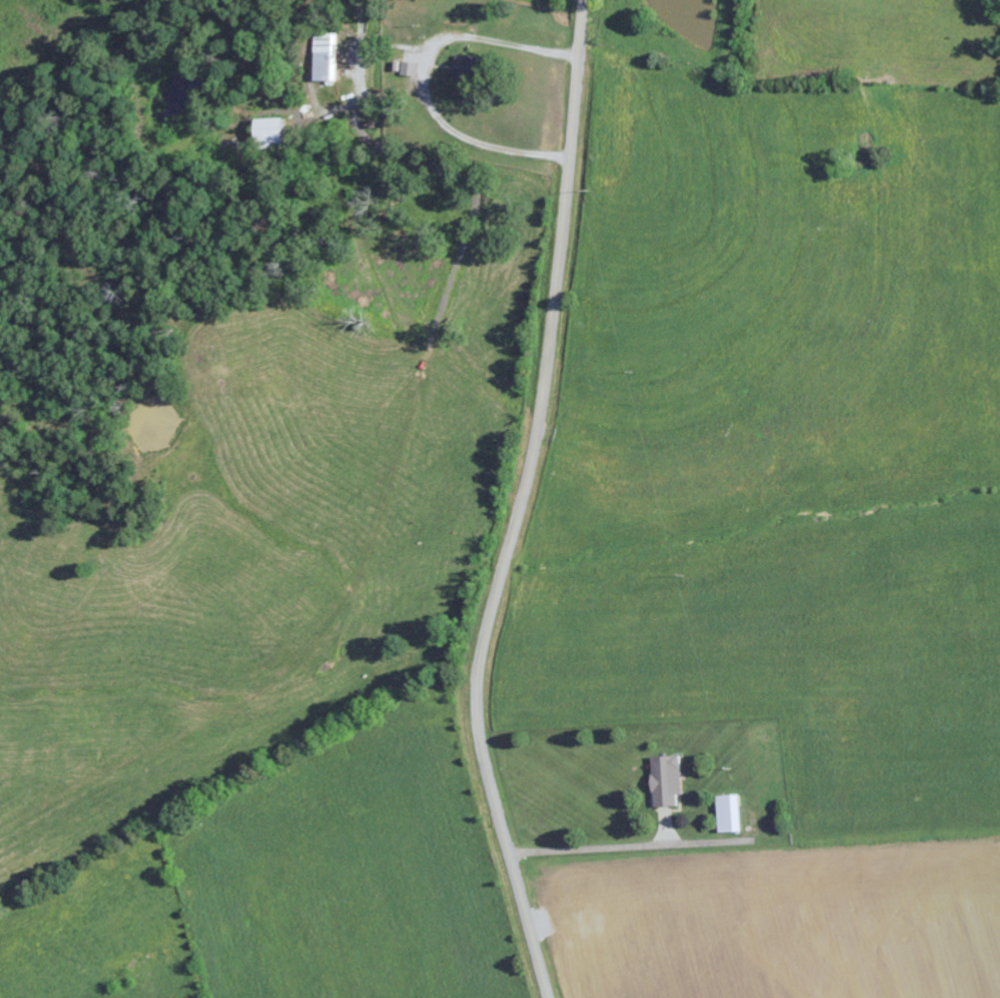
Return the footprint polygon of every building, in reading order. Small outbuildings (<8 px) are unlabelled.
[(317,35),(318,84),(340,84),(340,35),(317,35)] [(457,77),(486,79),(486,58),(458,57),(457,77)] [(403,76),(419,77),(420,63),(403,63),(403,76)] [(260,151),(288,150),(287,119),(259,120),(260,151)] [(683,756),(654,757),(656,807),(680,806),(680,795),(685,795),(683,756)] [(744,832),(743,795),(720,796),(722,833),(744,832)]
